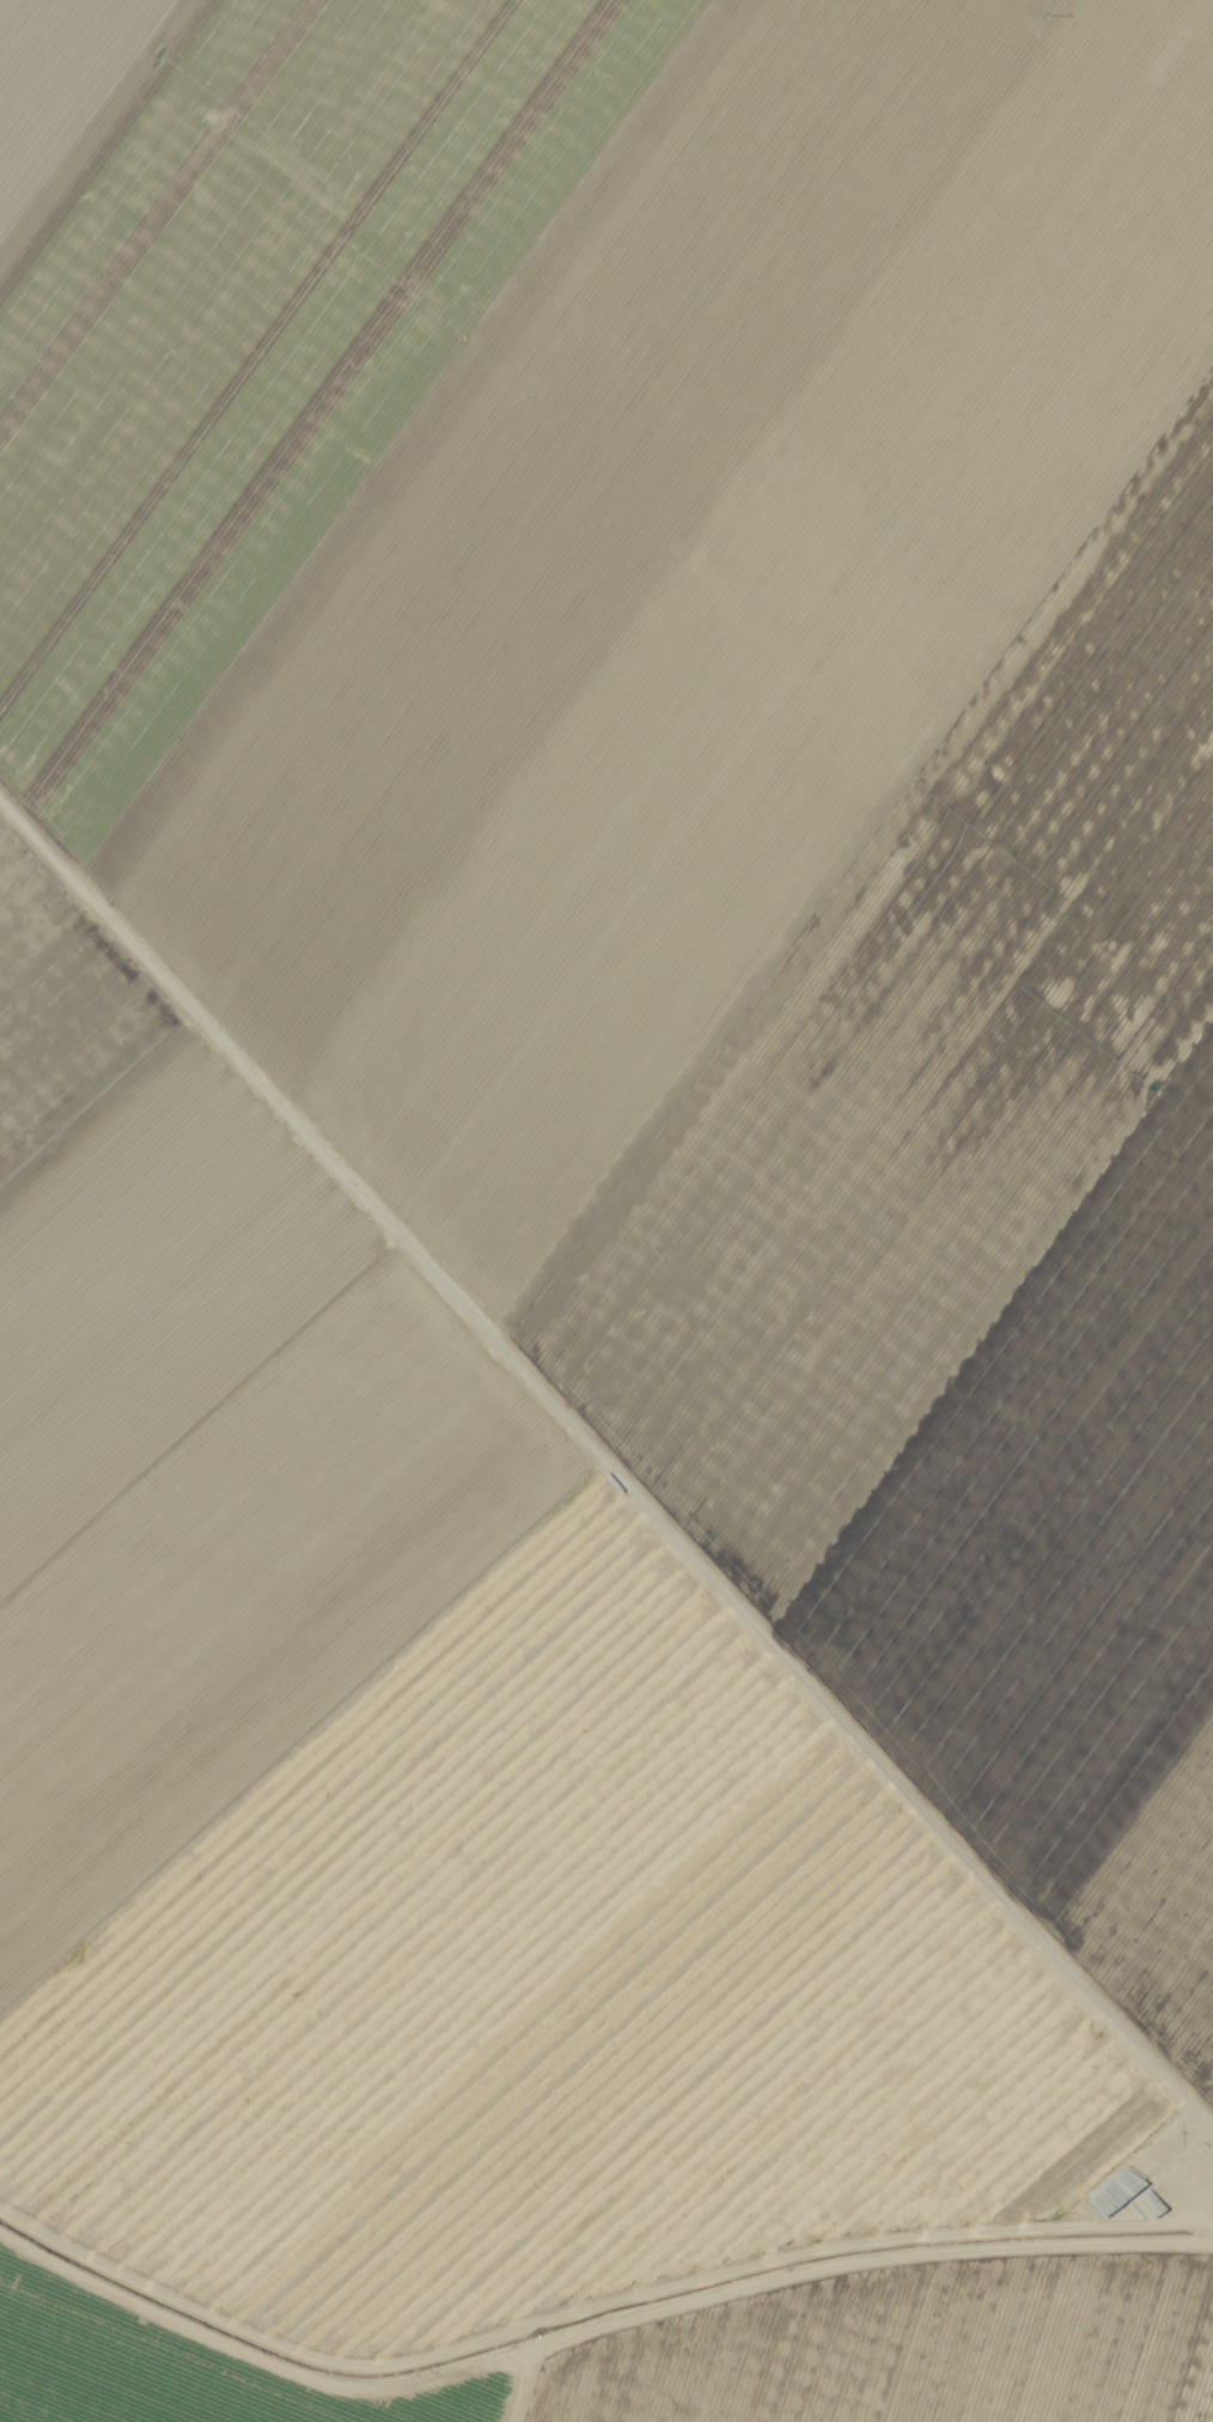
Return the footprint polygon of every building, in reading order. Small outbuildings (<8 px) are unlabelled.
[(1175,2196),(1166,2187),(1148,2203),(1157,2213),(1175,2196)]
